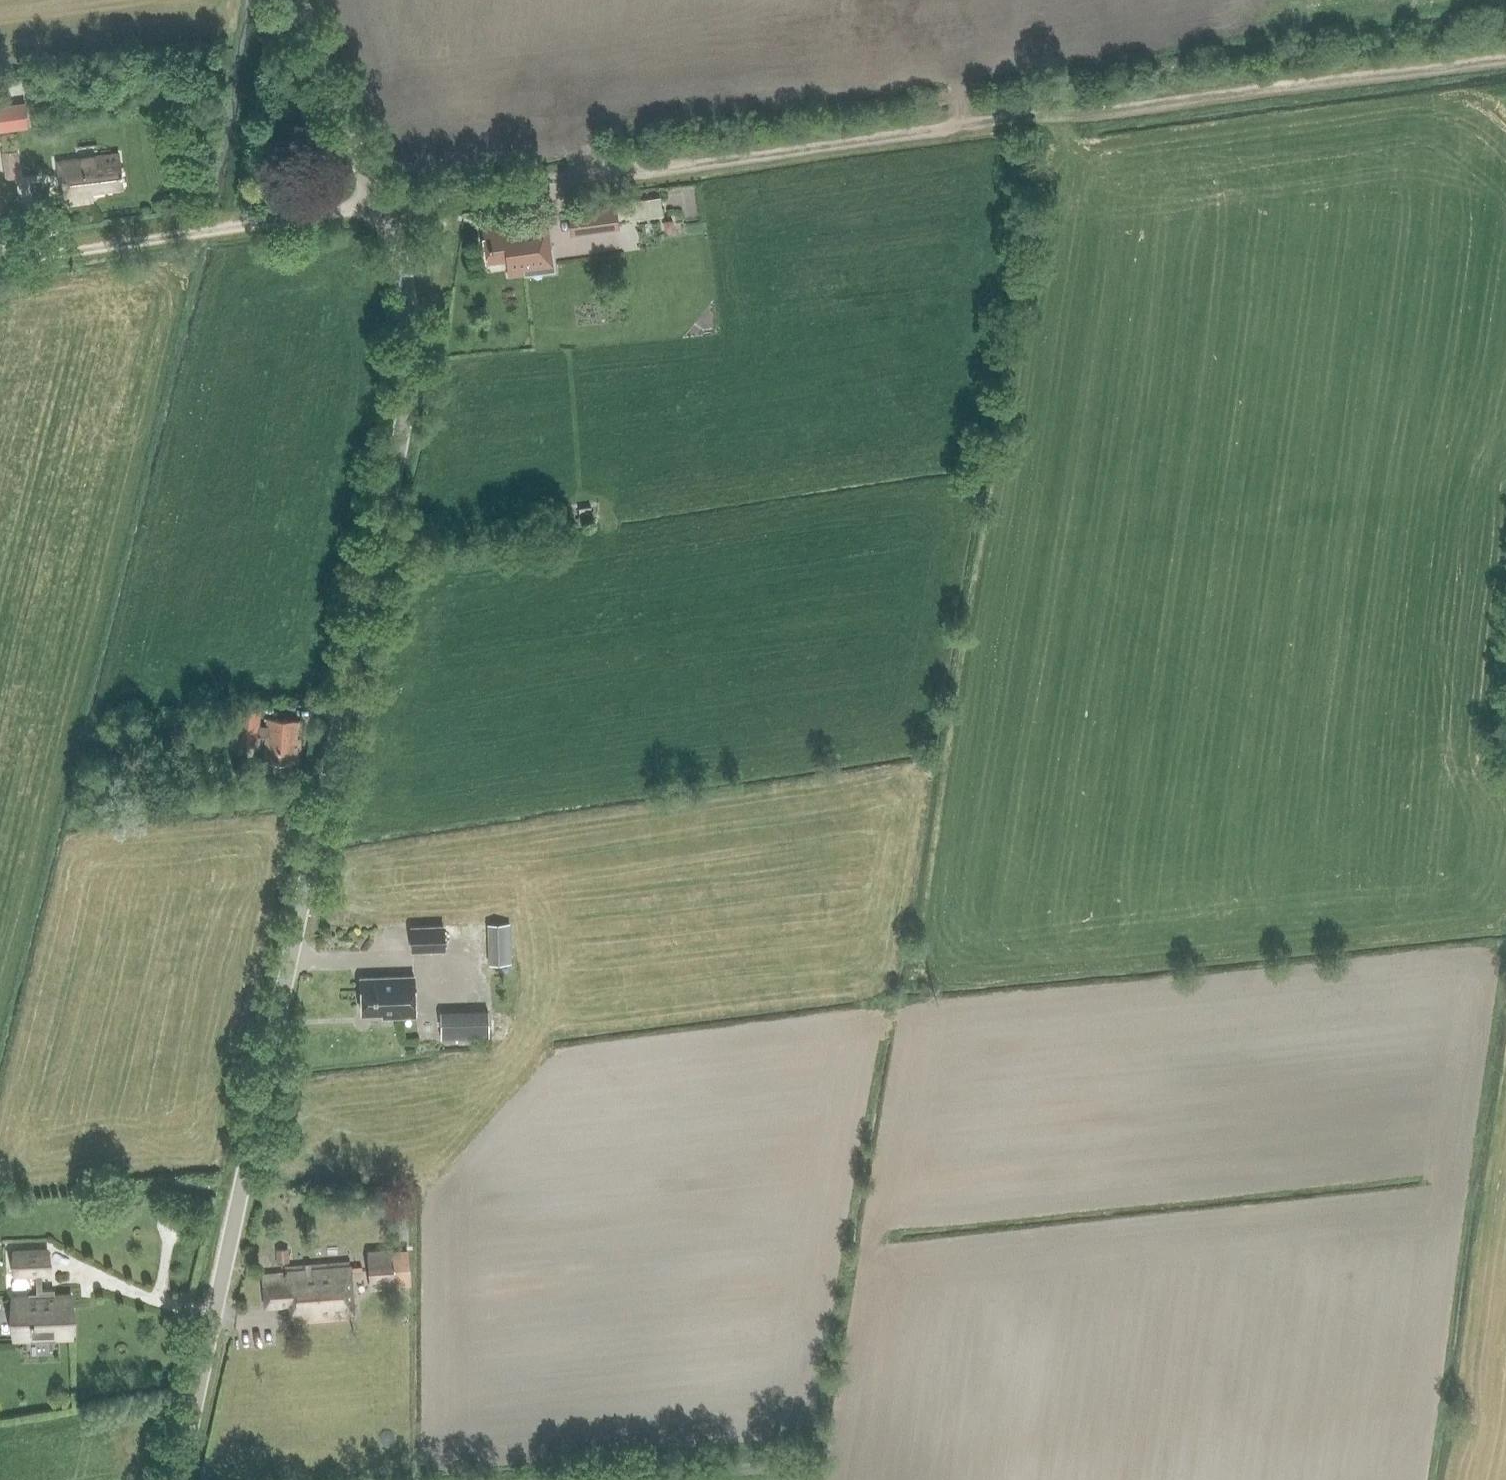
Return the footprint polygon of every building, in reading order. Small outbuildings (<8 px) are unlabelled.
[(27,129),(24,105),(0,108),(0,133),(27,129)] [(6,179),(20,177),(18,150),(2,152),(6,179)] [(92,192),(123,188),(119,154),(57,162),(59,183),(65,182),(66,189),(60,190),(62,205),(94,201),(92,192)] [(618,227),(615,203),(567,209),(571,234),(618,227)] [(524,275),(526,275),(524,266),(552,262),(546,218),(481,227),(486,263),(506,260),(508,276),(524,274),(524,275)] [(673,228),(672,219),(664,220),(665,229),(673,228)] [(592,516),(590,508),(578,509),(580,518),(592,516)] [(237,707),(236,724),(234,744),(256,746),(256,736),(266,737),(264,762),(298,764),(300,739),(296,739),(297,732),(300,733),(301,721),(268,719),(267,725),(258,725),(259,708),(237,707)] [(510,963),(509,923),(487,924),(489,964),(510,963)] [(445,950),(444,925),(411,927),(412,951),(445,950)] [(415,975),(361,977),(362,1013),(398,1012),(398,1016),(416,1015),(415,975)] [(490,1036),(489,1009),(441,1011),(442,1038),(490,1036)] [(395,1249),(395,1247),(366,1249),(367,1266),(368,1270),(369,1286),(369,1290),(394,1288),(394,1286),(411,1285),(408,1248),(395,1249)] [(277,1248),(278,1264),(291,1263),(289,1248),(277,1248)] [(57,1335),(74,1335),(72,1297),(55,1297),(55,1293),(44,1294),(43,1274),(50,1273),(49,1249),(16,1251),(16,1275),(37,1274),(38,1294),(31,1294),(31,1298),(14,1299),(16,1337),(33,1336),(33,1341),(57,1340),(57,1335)] [(354,1317),(350,1272),(350,1262),(286,1267),(286,1276),(283,1276),(282,1273),(264,1275),(266,1306),(290,1304),(291,1322),(354,1317)]
